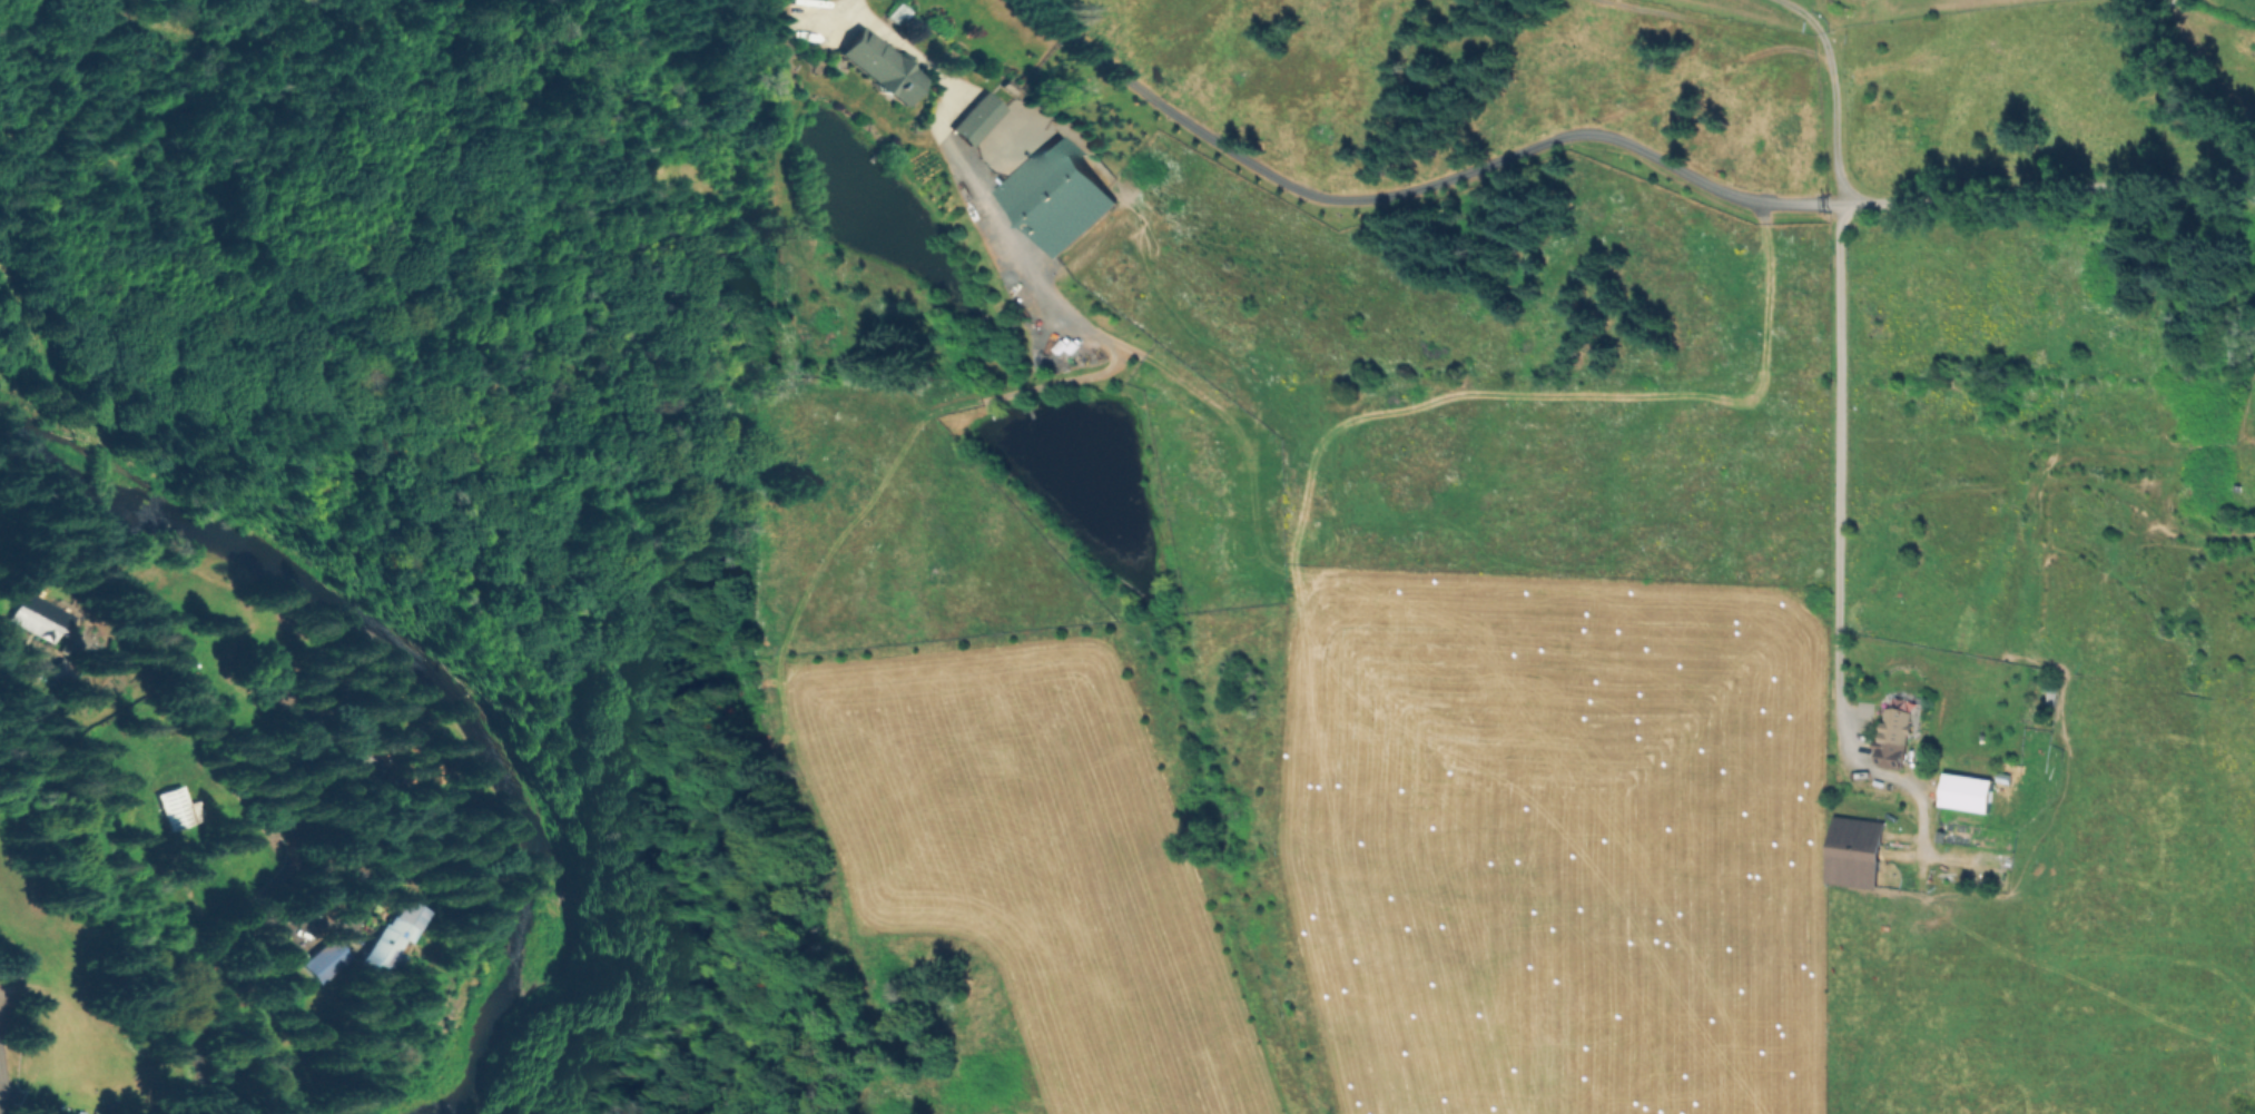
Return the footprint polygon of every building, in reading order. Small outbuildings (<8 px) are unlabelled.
[(907,14),(897,4),(884,16),(895,27),(907,14)] [(924,78),(902,106),(836,56),(858,27),(924,78)] [(1004,106),(969,142),(947,122),(983,86),(1004,106)] [(1121,201),(1055,259),(995,190),(1060,132),(1121,201)] [(75,614),(65,635),(57,631),(51,641),(10,621),(26,589),(75,614)] [(2055,705),(2057,684),(2046,684),(2044,705),(2055,705)] [(1883,703),(1874,760),(1902,765),(1912,709),(1883,703)] [(1939,768),(1990,776),(1985,811),(1933,802),(1939,768)] [(153,795),(166,833),(200,822),(194,803),(185,806),(179,787),(153,795)] [(1833,806),(1823,878),(1875,885),(1885,812),(1833,806)] [(421,911),(378,976),(356,960),(398,896),(421,911)] [(351,958),(319,985),(302,965),(333,938),(351,958)]
